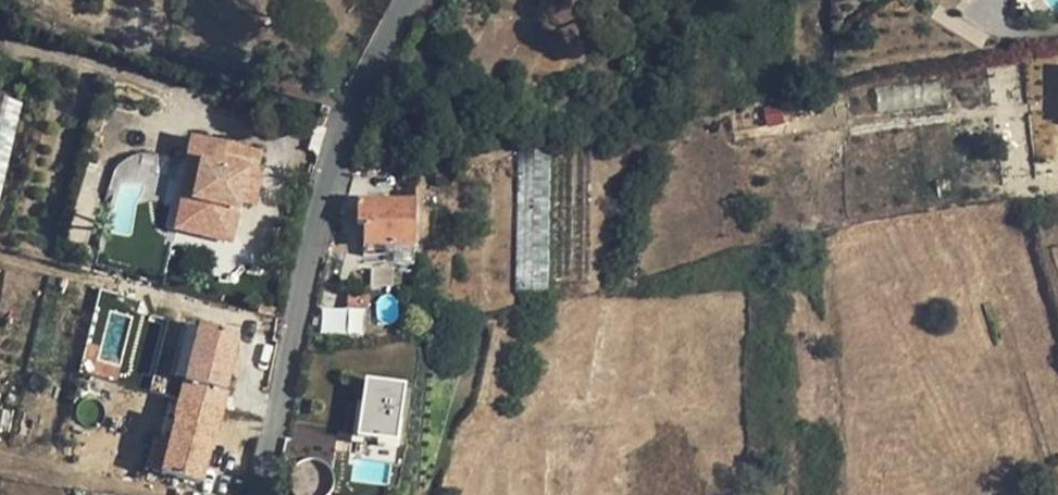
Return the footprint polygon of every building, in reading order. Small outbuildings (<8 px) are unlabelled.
[(188,162),(198,164),(204,140),(193,138),(188,162)] [(183,161),(168,229),(232,243),(240,205),(247,174),(255,176),(260,153),(204,140),(198,164),(188,162),(183,161)] [(550,151),(518,150),(515,292),(547,293),(550,151)] [(247,174),(240,205),(254,208),(260,177),(255,176),(247,174)] [(364,225),(363,257),(384,257),(384,264),(414,264),(414,203),(358,203),(357,225),(364,225)] [(200,325),(181,398),(226,410),(232,392),(226,390),(241,336),(200,325)] [(366,378),(357,445),(400,451),(409,384),(366,378)] [(181,398),(169,442),(155,438),(147,470),(204,484),(218,428),(222,429),(226,410),(181,398)] [(333,458),(313,460),(315,490),(302,491),(303,494),(336,494),(333,458)]
